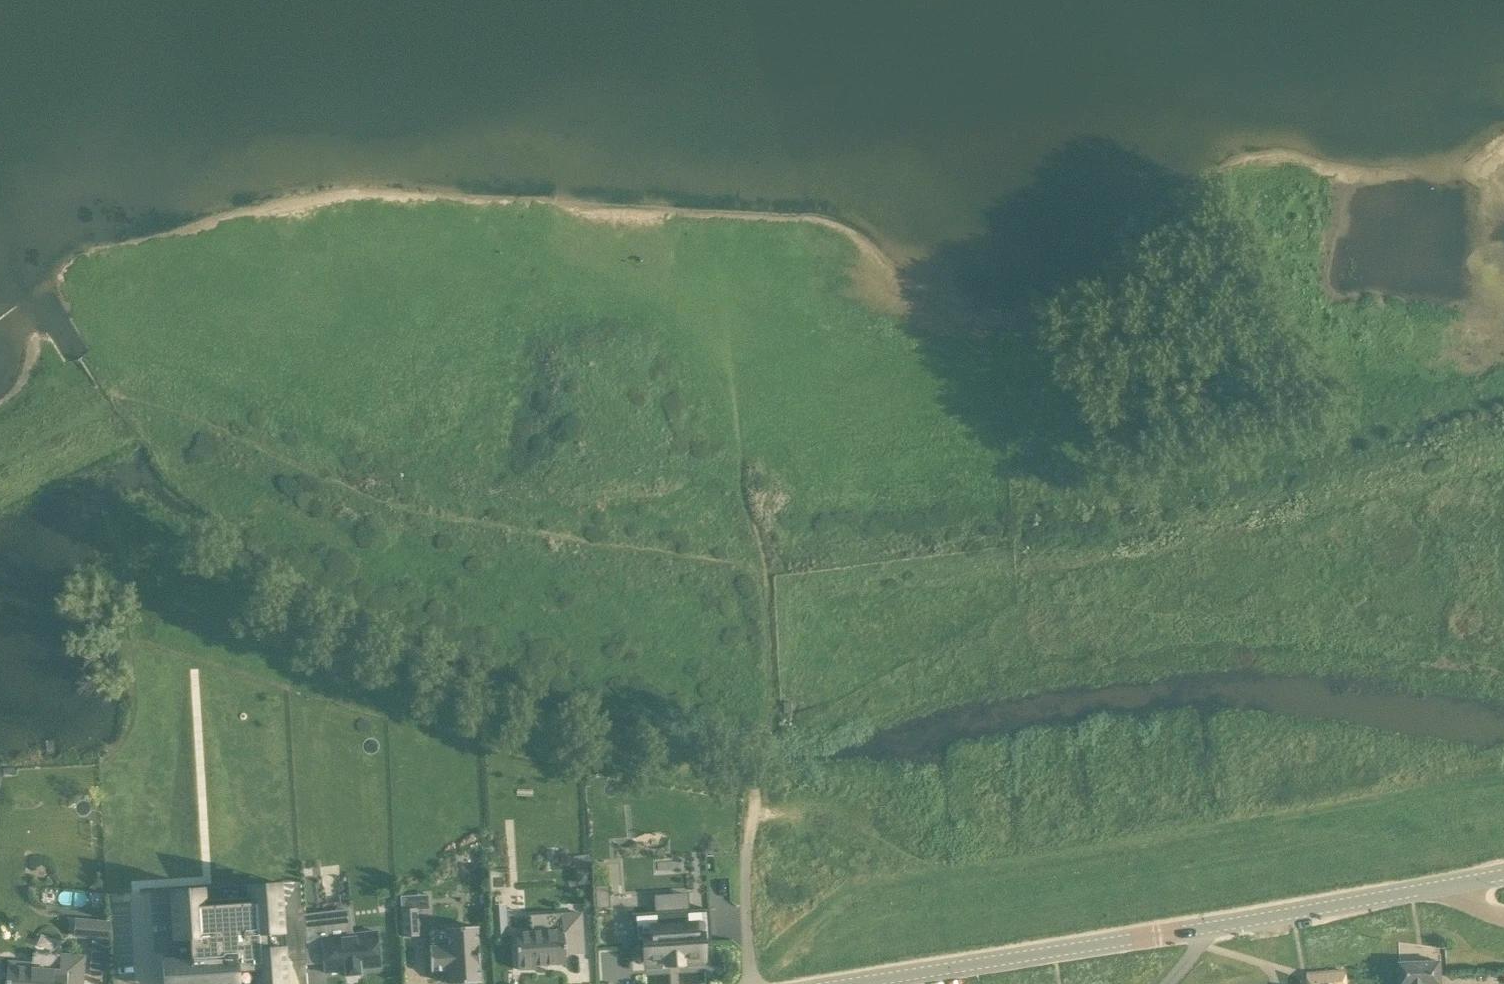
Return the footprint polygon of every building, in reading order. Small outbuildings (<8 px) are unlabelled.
[(706,847),(626,849),(627,888),(652,888),(651,873),(667,872),(668,887),(707,886),(706,847)] [(589,870),(578,870),(579,881),(590,880),(589,870)] [(610,907),(608,884),(594,885),(595,908),(610,907)] [(655,912),(632,913),(634,943),(644,942),(645,963),(666,961),(667,965),(682,964),(682,960),(703,959),(702,942),(710,942),(708,909),(689,910),(687,892),(654,894),(655,912)] [(170,902),(172,940),(173,940),(174,958),(176,983),(286,983),(284,947),(283,933),(281,894),(247,897),(204,900),(170,902)] [(400,897),(403,936),(418,935),(416,896),(400,897)] [(509,934),(507,902),(493,902),(495,934),(509,934)] [(317,911),(303,912),(305,939),(306,962),(323,961),(324,972),(344,970),(345,976),(361,974),(360,968),(379,966),(375,932),(352,934),(349,907),(317,911)] [(562,930),(515,932),(517,969),(536,968),(536,965),(565,963),(564,953),(583,953),(581,913),(561,914),(562,930)] [(110,921),(93,920),(92,938),(108,939),(110,921)] [(446,929),(429,930),(430,947),(429,947),(431,971),(449,970),(450,983),(479,982),(478,962),(479,962),(478,946),(477,946),(476,926),(446,928),(446,929)] [(95,970),(109,970),(109,950),(95,949),(95,970)] [(6,980),(5,980),(4,983),(82,983),(84,956),(60,954),(59,970),(35,969),(35,964),(7,961),(6,980)] [(1400,963),(1401,983),(1441,983),(1440,961),(1400,963)] [(1346,970),(1307,973),(1308,983),(1347,983),(1346,970)]
